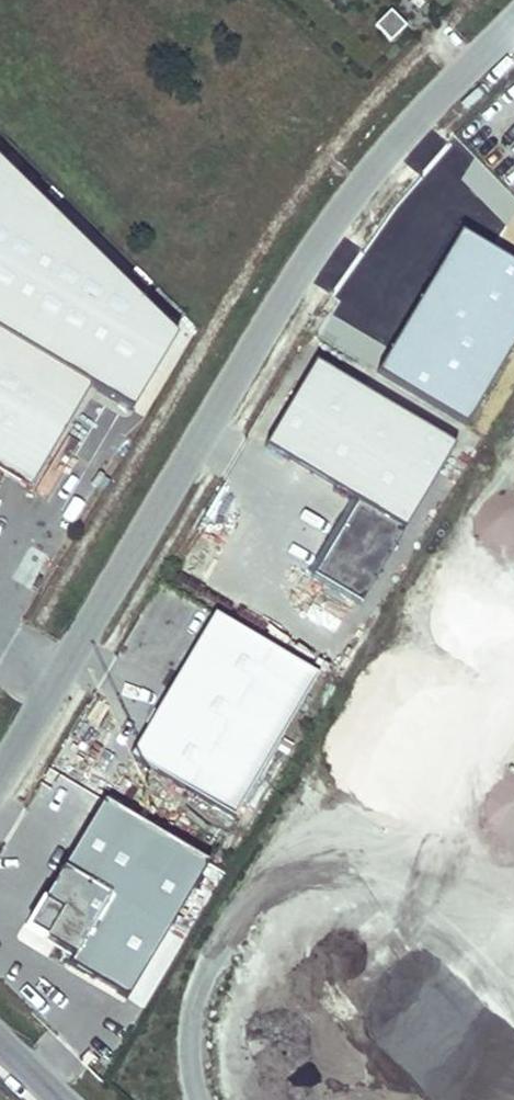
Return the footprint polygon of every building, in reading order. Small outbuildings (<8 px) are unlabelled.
[(387,11),(373,30),(393,45),(408,26),(387,11)] [(0,164),(0,461),(34,481),(92,386),(129,410),(174,335),(0,164)] [(455,236),(380,375),(468,423),(513,339),(513,268),(455,236)] [(452,443),(312,359),(262,444),(363,505),(321,575),(359,599),(452,443)] [(314,671),(210,611),(127,754),(228,813),(314,671)] [(103,794),(26,922),(74,950),(68,960),(132,998),(214,860),(103,794)]
